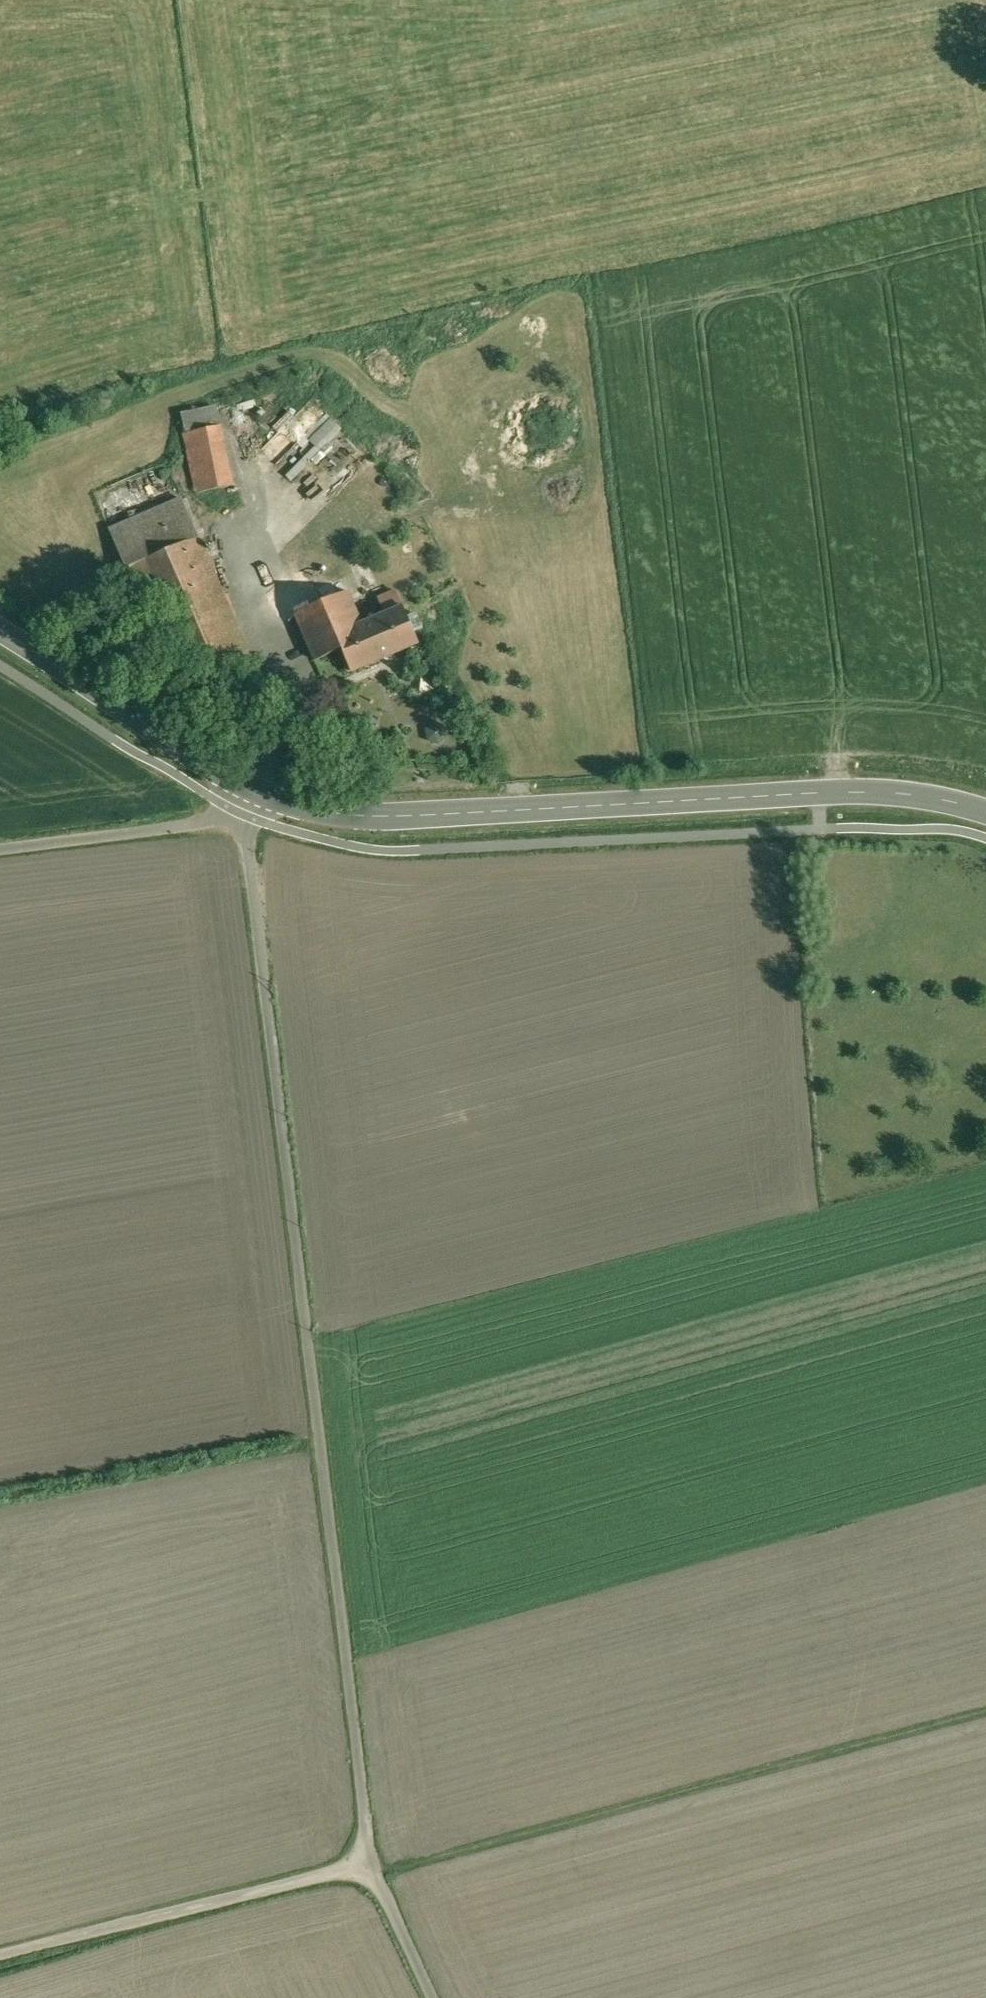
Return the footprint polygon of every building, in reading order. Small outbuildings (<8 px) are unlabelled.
[(275,463),(294,482),(346,428),(332,414),(315,397),(295,417),(300,422),(290,431),(286,427),(265,448),(277,461),(275,463)] [(199,492),(239,484),(223,403),(185,410),(190,431),(187,432),(199,492)] [(200,537),(183,499),(111,530),(150,623),(169,615),(201,689),(243,671),(205,580),(217,575),(201,537),(200,537)] [(328,600),(300,570),(269,599),(290,621),(297,616),(317,661),(344,649),(339,634),(362,624),(348,591),(328,600)] [(397,591),(379,598),(386,614),(362,624),(339,634),(344,649),(346,654),(342,655),(349,673),(353,671),(353,672),(420,644),(397,591)] [(430,725),(431,739),(448,738),(447,724),(430,725)]
